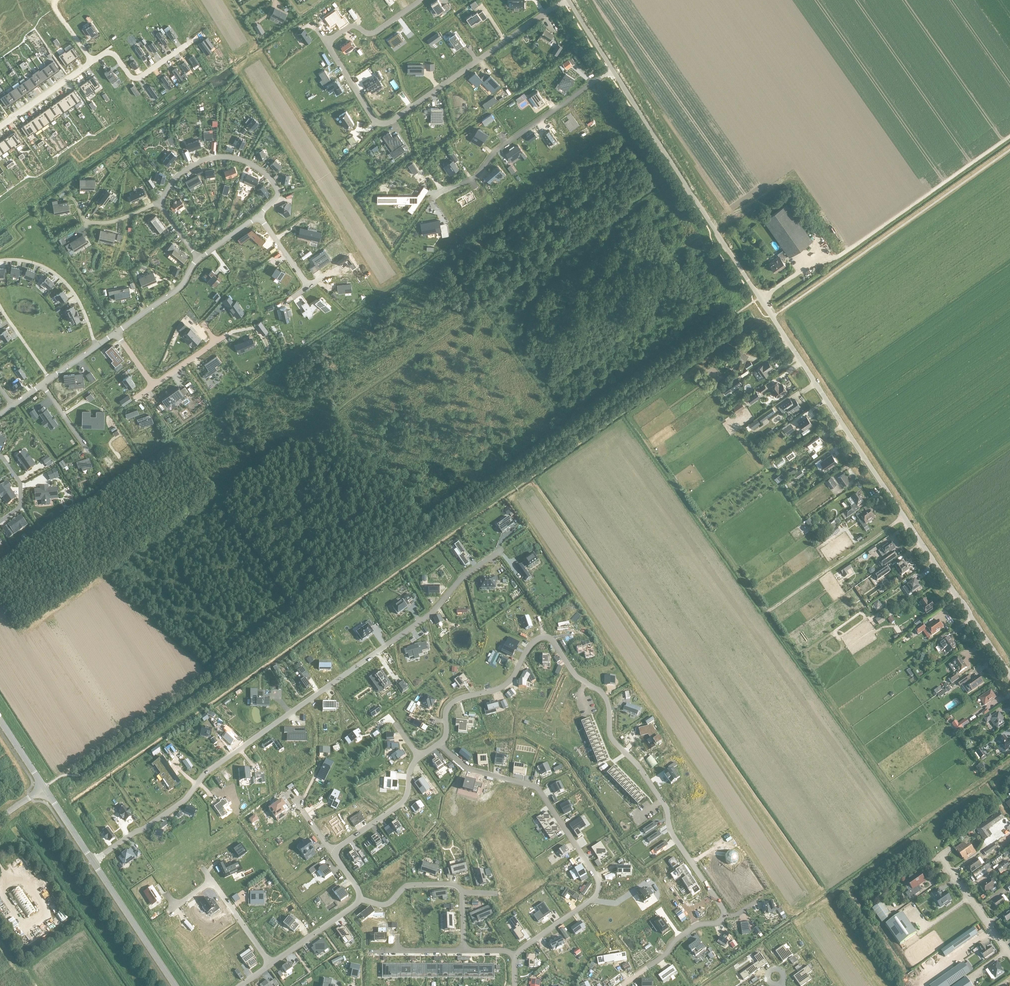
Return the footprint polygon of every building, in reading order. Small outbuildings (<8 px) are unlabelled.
[(146,3),(140,7),(143,11),(152,5),(149,2),(152,0),(144,0),(146,3)] [(175,10),(183,22),(191,17),(182,5),(185,4),(182,0),(180,0),(175,4),(178,8),(175,10)] [(368,14),(374,9),(367,0),(358,0),(368,14)] [(431,4),(438,14),(445,10),(446,11),(449,9),(445,4),(442,5),(439,0),(437,0),(431,4)] [(117,8),(109,14),(113,20),(119,16),(122,20),(128,16),(121,6),(118,8),(117,8)] [(275,8),(271,15),(282,21),(286,14),(275,8)] [(336,10),(326,17),(332,26),(337,22),(340,27),(347,22),(344,17),(342,18),(336,10)] [(472,15),(467,18),(471,25),(476,21),(477,22),(482,18),(477,12),(472,15)] [(91,23),(85,27),(92,36),(98,32),(91,23)] [(301,28),(296,31),(298,34),(297,34),(299,38),(300,37),(305,44),(311,39),(309,35),(307,33),(304,29),(303,30),(301,28)] [(545,28),(541,35),(550,41),(554,34),(545,28)] [(170,29),(166,32),(172,40),(176,37),(170,29)] [(160,31),(156,34),(164,45),(168,43),(160,31)] [(398,33),(388,40),(393,47),(403,40),(398,33)] [(428,39),(431,44),(441,37),(437,33),(428,39)] [(456,33),(449,38),(457,49),(464,45),(456,33)] [(205,41),(200,45),(206,54),(211,50),(210,48),(213,46),(207,38),(204,40),(205,41)] [(374,39),(369,44),(375,52),(381,47),(374,39)] [(350,40),(342,47),(343,49),(344,50),(345,52),(349,49),(350,50),(355,46),(350,40)] [(152,42),(148,44),(154,53),(158,50),(152,42)] [(558,44),(553,53),(557,55),(562,47),(558,44)] [(139,46),(135,48),(143,60),(147,57),(139,46)] [(320,46),(317,48),(321,55),(327,52),(324,47),(322,49),(320,46)] [(72,60),(79,56),(72,47),(66,51),(72,60)] [(65,65),(72,60),(66,51),(65,50),(58,55),(65,65)] [(312,51),(307,54),(309,57),(307,58),(310,63),(314,61),(313,59),(316,57),(314,54),(312,51)] [(193,55),(189,58),(194,66),(195,66),(196,68),(199,66),(198,64),(198,63),(193,55)] [(301,56),(296,60),(298,63),(296,64),(300,69),(304,66),(303,64),(305,62),(303,59),(301,56)] [(569,59),(562,64),(565,68),(572,63),(569,59)] [(53,74),(59,70),(53,60),(46,65),(53,74)] [(134,60),(130,63),(134,69),(138,67),(134,60)] [(184,61),(180,64),(186,72),(190,69),(184,61)] [(46,79),(53,74),(46,65),(40,70),(46,79)] [(424,65),(409,65),(409,73),(424,73),(424,65)] [(176,67),(172,70),(180,82),(184,79),(176,67)] [(287,69),(283,70),(286,76),(289,75),(290,77),(295,74),(294,70),(291,71),(290,67),(287,68),(287,69)] [(110,68),(105,72),(112,83),(118,79),(110,68)] [(39,84),(46,79),(40,70),(39,69),(32,74),(33,75),(33,74),(39,84)] [(325,70),(319,73),(323,79),(320,80),(323,84),(331,79),(325,70)] [(377,77),(366,84),(370,91),(377,87),(378,89),(383,86),(381,84),(379,80),(383,78),(379,72),(375,74),(377,77)] [(475,73),(470,78),(477,85),(482,80),(484,82),(483,82),(493,91),(500,84),(490,75),(488,77),(485,74),(481,78),(475,73)] [(33,88),(39,84),(33,74),(33,75),(26,79),(33,88)] [(574,79),(566,74),(558,86),(567,91),(574,79)] [(165,75),(161,78),(169,89),(173,87),(165,75)] [(100,85),(93,76),(87,81),(93,90),(100,85)] [(33,88),(26,79),(20,84),(26,93),(33,88)] [(337,80),(328,86),(331,90),(334,88),(337,93),(343,90),(337,80)] [(87,81),(80,86),(87,96),(94,91),(93,90),(87,81)] [(26,93),(20,84),(13,88),(20,97),(26,93)] [(134,85),(131,87),(136,96),(140,93),(134,85)] [(151,85),(147,87),(155,99),(159,96),(151,85)] [(13,102),(20,97),(13,88),(7,93),(13,102)] [(81,100),(74,90),(67,95),(74,105),(81,100)] [(531,96),(539,107),(546,102),(538,91),(531,96)] [(0,98),(7,107),(13,102),(7,93),(0,98)] [(74,105),(67,95),(60,99),(68,110),(74,105)] [(494,96),(486,102),(489,107),(497,101),(494,96)] [(68,110),(60,99),(54,104),(60,113),(61,114),(68,110)] [(584,103),(582,109),(595,115),(603,127),(608,124),(598,109),(584,103)] [(60,113),(54,104),(47,109),(54,118),(60,113)] [(431,108),(431,124),(443,124),(443,108),(431,108)] [(54,118),(47,109),(41,113),(48,123),(55,119),(54,118)] [(346,111),(339,115),(347,128),(348,128),(349,130),(353,128),(351,125),(354,123),(346,111)] [(48,123),(41,113),(34,118),(41,128),(48,123)] [(571,132),(580,126),(570,113),(561,119),(571,132)] [(482,121),(484,125),(493,119),(491,114),(482,121)] [(41,128),(34,118),(28,122),(34,132),(35,133),(41,128)] [(253,118),(248,124),(253,128),(258,122),(253,118)] [(21,127),(28,136),(34,132),(28,122),(21,127)] [(479,129),(472,140),(480,145),(484,138),(485,139),(488,134),(479,129)] [(549,130),(542,136),(549,146),(556,140),(549,130)] [(526,137),(530,141),(537,136),(534,131),(526,137)] [(16,147),(23,143),(15,132),(8,136),(15,145),(14,146),(16,147)] [(389,132),(383,136),(393,150),(391,152),(395,157),(405,150),(402,144),(404,143),(398,134),(393,137),(389,132)] [(15,145),(8,136),(2,141),(8,150),(14,146),(15,145)] [(353,136),(348,139),(352,146),(357,143),(353,136)] [(245,140),(239,137),(236,145),(242,148),(245,140)] [(199,140),(187,144),(189,150),(201,146),(199,140)] [(2,141),(0,142),(0,152),(1,155),(8,150),(2,141)] [(506,153),(512,161),(520,155),(523,159),(526,157),(518,145),(506,153)] [(187,150),(182,152),(186,160),(190,158),(187,150)] [(263,150),(256,152),(259,160),(265,158),(263,150)] [(171,151),(163,161),(168,165),(176,156),(171,151)] [(275,160),(271,165),(277,171),(281,166),(275,160)] [(446,166),(451,173),(458,169),(453,161),(446,166)] [(413,163),(409,166),(414,174),(419,171),(413,163)] [(235,167),(224,171),(227,177),(237,174),(235,167)] [(490,173),(486,176),(491,181),(496,176),(499,180),(505,174),(498,167),(490,174),(490,173)] [(159,173),(157,181),(163,183),(165,175),(159,173)] [(255,177),(247,174),(244,180),(252,183),(255,177)] [(198,175),(186,182),(189,187),(201,181),(198,175)] [(95,179),(80,179),(80,189),(95,189),(95,179)] [(150,179),(146,181),(151,188),(155,186),(150,179)] [(263,185),(258,189),(264,198),(270,194),(263,185)] [(143,189),(129,196),(132,202),(146,195),(143,189)] [(107,190),(100,200),(105,204),(110,198),(112,200),(116,196),(107,190)] [(472,191),(457,199),(458,202),(459,201),(462,207),(476,199),(472,191)] [(377,195),(377,204),(394,204),(394,202),(402,202),(402,204),(412,204),(408,210),(412,213),(411,215),(425,195),(407,195),(407,197),(404,197),(404,195),(377,195)] [(180,199),(173,204),(177,209),(184,204),(180,199)] [(57,200),(52,201),(55,214),(70,211),(68,201),(58,203),(57,200)] [(278,206),(277,211),(283,212),(286,217),(291,215),(288,210),(292,205),(287,201),(282,204),(284,206),(278,206)] [(789,257),(812,241),(787,205),(764,220),(784,249),(778,254),(779,256),(773,260),(774,263),(771,265),(775,272),(780,269),(781,267),(782,268),(786,265),(782,260),(789,255),(789,257)] [(154,217),(145,223),(155,235),(163,229),(154,217)] [(440,220),(421,224),(423,235),(442,231),(443,237),(449,236),(447,225),(441,226),(440,220)] [(301,237),(311,239),(310,241),(318,242),(318,241),(318,240),(320,232),(320,231),(317,230),(317,229),(308,227),(307,228),(303,227),(303,228),(301,237)] [(116,233),(101,229),(98,239),(113,243),(116,233)] [(252,229),(237,239),(239,241),(241,244),(244,241),(252,235),(255,237),(253,239),(262,246),(263,244),(263,243),(265,240),(252,229)] [(65,245),(69,251),(73,248),(75,251),(88,243),(83,234),(65,245)] [(172,243),(168,248),(172,251),(170,254),(182,264),(188,256),(172,243)] [(320,254),(313,260),(315,263),(316,265),(317,265),(319,268),(321,266),(321,267),(326,264),(326,263),(327,262),(326,261),(329,259),(326,255),(327,254),(325,250),(320,253),(320,254)] [(349,256),(339,263),(342,266),(348,262),(352,269),(356,266),(349,256)] [(11,270),(10,274),(21,276),(22,270),(19,269),(19,268),(12,267),(11,267),(11,270)] [(277,267),(273,274),(276,276),(277,274),(285,279),(284,281),(287,283),(292,276),(281,269),(277,267)] [(26,272),(25,275),(32,278),(34,271),(27,269),(26,272)] [(207,279),(206,281),(211,284),(212,283),(215,286),(222,278),(218,275),(217,276),(214,273),(215,272),(212,269),(209,273),(211,275),(208,279),(207,279)] [(139,277),(143,287),(157,281),(153,271),(139,277)] [(43,281),(40,285),(46,290),(53,281),(48,276),(45,279),(43,281)] [(109,291),(110,298),(115,297),(115,300),(131,297),(129,287),(109,291)] [(58,294),(54,296),(58,303),(67,296),(63,290),(60,292),(57,294),(58,294)] [(178,296),(174,299),(180,307),(184,304),(178,296)] [(232,300),(230,296),(223,301),(226,304),(232,300)] [(305,310),(302,312),(304,316),(307,315),(309,318),(309,317),(312,314),(312,310),(319,305),(323,308),(327,306),(328,306),(323,302),(325,301),(323,299),(319,302),(317,301),(316,302),(316,301),(315,301),(313,303),(308,307),(305,302),(305,303),(302,305),(302,304),(301,304),(305,310)] [(240,304),(237,301),(228,307),(231,311),(232,310),(237,317),(243,313),(241,310),(242,309),(239,305),(240,304)] [(67,309),(70,316),(77,312),(76,310),(75,310),(73,306),(70,308),(70,307),(67,309)] [(287,307),(280,309),(283,322),(290,320),(287,307)] [(162,309),(158,311),(162,319),(166,317),(162,309)] [(77,312),(70,316),(73,322),(74,322),(76,321),(80,319),(78,315),(78,314),(77,312)] [(147,321),(141,325),(148,335),(152,333),(153,332),(152,332),(160,327),(155,320),(149,324),(147,321)] [(183,321),(177,326),(181,330),(186,325),(183,321)] [(268,331),(261,321),(255,325),(256,325),(259,329),(258,329),(262,335),(265,333),(267,332),(268,331)] [(190,329),(186,333),(188,335),(186,337),(188,339),(187,340),(190,344),(192,343),(194,345),(198,341),(199,341),(201,339),(199,336),(198,337),(190,329)] [(1,342),(5,339),(5,340),(8,338),(7,338),(11,336),(7,330),(0,334),(0,340),(1,342)] [(136,337),(131,341),(137,349),(140,347),(140,348),(146,343),(139,332),(135,335),(136,337)] [(255,347),(252,338),(250,339),(249,336),(243,338),(244,341),(238,344),(240,348),(241,351),(244,349),(249,347),(250,349),(255,347)] [(112,345),(105,350),(113,360),(111,361),(115,366),(124,359),(112,345)] [(746,360),(745,359),(748,355),(739,348),(736,352),(740,355),(739,358),(741,359),(738,370),(742,372),(746,360)] [(217,355),(204,364),(209,371),(203,375),(205,378),(218,369),(215,366),(221,362),(217,355)] [(769,373),(767,371),(772,367),(768,362),(764,365),(763,364),(757,369),(763,377),(769,373)] [(21,367),(16,370),(22,379),(26,376),(21,367)] [(91,372),(87,375),(91,381),(95,378),(91,372)] [(64,375),(65,383),(76,382),(76,387),(83,386),(82,374),(74,375),(74,374),(64,375)] [(129,375),(123,379),(129,388),(135,384),(129,375)] [(726,394),(741,383),(737,378),(722,389),(723,388),(726,393),(726,394)] [(19,380),(10,387),(14,392),(23,386),(19,380)] [(787,391),(782,384),(780,386),(777,382),(771,387),(773,391),(775,394),(775,395),(775,396),(775,397),(776,397),(777,397),(778,397),(787,391)] [(179,387),(162,399),(167,406),(173,402),(176,405),(181,401),(179,398),(184,394),(188,391),(184,386),(180,389),(179,387)] [(754,393),(746,399),(749,404),(758,398),(754,393)] [(120,401),(123,405),(131,399),(128,395),(120,401)] [(782,404),(779,407),(783,412),(786,410),(788,408),(791,412),(800,406),(795,399),(792,402),(790,399),(782,404)] [(40,413),(50,428),(51,428),(57,423),(57,424),(57,423),(47,409),(47,408),(47,409),(44,411),(44,410),(43,411),(40,413)] [(772,408),(764,413),(767,417),(775,412),(772,408)] [(126,413),(127,418),(139,414),(137,409),(126,413)] [(83,411),(83,424),(90,424),(90,421),(97,422),(97,427),(104,427),(104,412),(97,412),(97,417),(90,416),(90,411),(83,411)] [(137,419),(138,422),(140,422),(141,426),(153,421),(151,418),(150,418),(149,414),(137,419)] [(807,416),(798,422),(804,430),(802,432),(803,435),(810,430),(808,427),(812,425),(807,416)] [(757,419),(750,424),(752,428),(760,423),(757,419)] [(790,422),(782,427),(787,434),(795,429),(791,424),(789,425),(788,424),(790,422)] [(816,452),(824,446),(821,441),(822,441),(819,436),(808,444),(811,449),(813,447),(816,452)] [(792,451),(786,455),(789,460),(795,455),(792,451)] [(19,455),(17,457),(27,471),(34,467),(23,452),(20,454),(20,453),(19,454),(19,455)] [(837,462),(832,454),(821,462),(817,465),(817,466),(819,469),(820,469),(824,467),(826,470),(837,462)] [(47,456),(42,460),(45,465),(51,461),(47,456)] [(107,458),(103,461),(109,470),(113,467),(107,458)] [(79,463),(83,473),(93,469),(90,459),(79,463)] [(850,481),(844,473),(838,477),(844,485),(850,481)] [(836,484),(831,477),(826,480),(831,488),(836,484)] [(8,503),(15,499),(8,489),(11,487),(7,482),(0,487),(0,492),(8,503)] [(41,490),(35,490),(36,500),(42,500),(42,503),(49,502),(49,499),(58,498),(57,488),(48,489),(48,486),(41,487),(41,490)] [(853,510),(857,507),(857,506),(864,502),(857,493),(850,497),(851,498),(848,500),(848,501),(852,506),(850,507),(851,508),(852,508),(853,510)] [(852,508),(851,508),(843,513),(847,518),(855,513),(853,510),(852,508)] [(874,518),(869,511),(866,513),(866,512),(864,513),(862,514),(861,512),(856,515),(859,521),(862,519),(866,524),(868,522),(869,523),(870,523),(871,522),(872,522),(872,521),(872,520),(874,518)] [(11,529),(13,532),(25,523),(21,516),(8,525),(11,529)] [(507,530),(514,525),(509,518),(497,526),(500,530),(502,534),(507,530)] [(819,526),(823,529),(828,522),(824,519),(819,526)] [(457,548),(454,550),(459,557),(465,566),(470,563),(467,558),(469,556),(459,542),(455,545),(457,548)] [(895,549),(890,542),(881,549),(886,555),(895,549)] [(867,551),(870,555),(876,550),(873,546),(867,551)] [(522,564),(517,568),(526,581),(531,578),(525,569),(528,566),(528,567),(529,568),(538,561),(539,561),(538,560),(534,555),(534,554),(533,554),(534,555),(530,557),(528,559),(524,561),(524,562),(525,562),(522,565),(522,564)] [(890,561),(887,556),(879,562),(882,567),(890,561)] [(910,570),(903,561),(895,567),(901,576),(910,570)] [(887,566),(873,576),(877,581),(891,571),(887,566)] [(844,568),(840,570),(845,577),(848,575),(846,571),(844,568)] [(863,581),(861,577),(858,578),(856,573),(850,576),(855,585),(863,581)] [(481,578),(482,588),(495,587),(495,582),(498,582),(498,576),(494,576),(494,578),(481,578)] [(910,583),(906,585),(910,591),(907,593),(910,598),(917,593),(916,591),(920,588),(918,584),(917,584),(917,583),(918,582),(915,579),(910,582),(910,583)] [(409,594),(404,597),(405,599),(407,602),(412,598),(409,594)] [(405,599),(393,608),(397,614),(401,612),(404,610),(407,608),(406,607),(409,605),(407,602),(405,599)] [(935,608),(930,602),(928,603),(925,599),(920,603),(923,607),(922,607),(926,613),(935,608)] [(872,606),(876,611),(879,610),(878,608),(881,606),(878,601),(872,606)] [(576,612),(570,619),(575,624),(581,617),(576,612)] [(440,616),(434,619),(437,625),(443,622),(440,616)] [(529,617),(522,619),(526,629),(532,627),(529,617)] [(943,628),(938,620),(927,628),(932,635),(943,628)] [(372,633),(369,628),(373,626),(369,621),(365,623),(367,626),(357,633),(362,640),(362,641),(363,640),(362,640),(366,638),(367,637),(368,636),(369,636),(372,633),(373,633),(372,633)] [(923,624),(915,630),(918,635),(926,629),(923,624)] [(951,651),(957,647),(954,643),(953,644),(949,638),(947,639),(944,636),(937,641),(940,644),(937,646),(941,651),(946,648),(948,651),(950,650),(951,651)] [(509,638),(503,652),(512,656),(519,643),(509,638)] [(408,649),(405,650),(406,654),(408,653),(409,658),(414,656),(414,658),(415,658),(414,658),(418,657),(418,655),(422,654),(421,652),(427,650),(426,647),(427,646),(426,643),(428,643),(428,642),(421,644),(421,643),(415,645),(415,646),(407,648),(408,648),(408,649)] [(590,645),(577,648),(578,653),(584,652),(586,658),(594,656),(593,650),(592,651),(590,645)] [(543,656),(540,656),(540,660),(543,660),(543,665),(550,665),(550,655),(543,655),(543,656)] [(503,656),(501,661),(507,664),(509,659),(503,656)] [(967,667),(964,664),(963,665),(961,662),(962,661),(960,657),(952,663),(959,673),(967,667)] [(319,661),(319,670),(330,670),(330,661),(319,661)] [(303,677),(299,680),(305,688),(309,685),(305,679),(309,676),(302,665),(297,668),(303,677)] [(520,680),(519,680),(519,687),(527,687),(527,682),(528,678),(531,683),(536,680),(530,669),(525,672),(524,672),(519,680),(520,680)] [(370,678),(373,683),(377,681),(384,690),(391,685),(381,670),(370,678)] [(959,678),(956,673),(949,678),(953,683),(959,678)] [(459,677),(454,680),(460,688),(464,685),(464,684),(466,682),(466,683),(469,680),(464,674),(459,677)] [(972,691),(983,683),(978,676),(971,681),(969,679),(970,679),(968,675),(957,682),(960,686),(966,681),(967,683),(967,684),(972,691)] [(614,676),(605,676),(605,680),(607,680),(607,685),(615,685),(615,680),(614,680),(614,676)] [(396,685),(402,693),(408,689),(403,681),(396,685)] [(251,691),(250,706),(251,706),(251,707),(269,707),(269,699),(261,699),(261,698),(259,698),(259,699),(258,699),(258,690),(251,690),(251,691)] [(996,697),(991,690),(980,698),(984,705),(996,697)] [(427,695),(421,705),(429,709),(431,705),(432,706),(436,700),(427,695)] [(947,709),(958,702),(955,698),(949,702),(950,703),(945,706),(947,709)] [(323,704),(323,711),(323,710),(336,710),(336,708),(338,708),(338,704),(336,704),(336,702),(331,702),(331,703),(327,703),(327,702),(323,702),(323,704)] [(490,704),(487,705),(489,711),(499,709),(498,702),(494,703),(494,702),(490,703),(490,704)] [(625,706),(623,710),(637,715),(639,711),(638,711),(639,708),(627,703),(626,707),(625,706)] [(997,728),(1005,723),(1002,719),(1001,717),(1002,717),(999,712),(992,717),(990,714),(984,718),(987,723),(991,720),(994,725),(995,725),(997,728)] [(956,720),(952,724),(958,732),(970,724),(966,718),(959,723),(956,720)] [(456,719),(456,726),(459,726),(458,732),(468,733),(468,727),(474,727),(475,721),(456,719)] [(416,720),(413,724),(420,728),(423,724),(416,720)] [(651,726),(640,729),(641,736),(648,734),(656,745),(661,741),(651,726)] [(212,729),(202,727),(201,733),(211,735),(212,729)] [(227,733),(223,737),(231,745),(236,740),(233,737),(234,736),(231,733),(232,732),(226,727),(224,730),(227,733)] [(284,728),(284,733),(288,733),(288,740),(306,740),(306,736),(307,736),(307,731),(305,731),(305,728),(300,728),(300,729),(293,729),(293,728),(284,728)] [(359,729),(346,738),(350,743),(354,740),(355,741),(360,737),(358,735),(361,733),(359,729)] [(1007,741),(1006,739),(1007,739),(1005,736),(1000,739),(1003,744),(1002,745),(1006,751),(1009,748),(1009,739),(1007,741)] [(271,739),(261,746),(264,750),(273,743),(271,739)] [(277,740),(273,743),(279,750),(282,748),(277,740)] [(394,742),(387,742),(387,748),(391,748),(391,749),(395,749),(397,752),(396,752),(397,753),(394,754),(391,756),(394,761),(397,759),(398,760),(405,755),(402,750),(400,752),(398,749),(399,748),(399,744),(394,744),(394,742)] [(159,746),(152,751),(153,755),(154,756),(158,753),(158,752),(160,750),(159,746)] [(463,749),(459,754),(468,761),(472,757),(463,749)] [(985,755),(981,749),(976,752),(980,759),(985,755)] [(496,754),(495,763),(503,765),(505,755),(496,754)] [(162,757),(157,761),(158,761),(158,762),(152,766),(153,767),(154,766),(161,774),(159,775),(160,775),(163,780),(162,780),(163,780),(164,779),(170,788),(169,789),(169,790),(175,786),(176,786),(175,787),(180,783),(173,774),(168,768),(168,767),(169,767),(162,757)] [(486,757),(478,757),(479,765),(488,764),(487,759),(486,759),(486,757)] [(326,758),(319,773),(325,776),(329,769),(330,769),(334,762),(326,758)] [(438,758),(433,762),(439,771),(445,767),(438,758)] [(187,760),(183,762),(188,769),(192,768),(193,766),(190,763),(189,763),(187,760)] [(547,763),(538,768),(539,771),(540,770),(542,775),(551,771),(547,763)] [(670,770),(664,774),(671,784),(677,780),(676,779),(680,777),(674,768),(677,766),(675,763),(668,767),(670,770)] [(514,765),(513,773),(517,774),(523,775),(523,772),(525,772),(526,769),(524,768),(524,766),(514,765)] [(614,767),(607,773),(607,774),(607,773),(610,776),(610,777),(617,770),(616,770),(614,767)] [(249,769),(239,770),(241,781),(250,780),(249,769)] [(617,770),(610,777),(613,779),(613,780),(620,773),(617,770)] [(261,773),(255,774),(255,779),(261,779),(262,783),(265,783),(264,776),(261,776),(261,773)] [(384,784),(384,789),(387,789),(398,790),(398,786),(397,786),(397,782),(396,782),(396,773),(390,773),(390,779),(384,778),(384,784)] [(620,773),(613,780),(614,780),(616,783),(623,776),(620,774),(620,773)] [(623,776),(616,783),(617,783),(620,786),(619,786),(626,779),(626,780),(623,777),(623,776)] [(423,778),(415,784),(422,794),(430,789),(423,778)] [(466,779),(464,790),(473,792),(476,782),(466,779)] [(626,779),(619,786),(620,786),(623,789),(622,789),(623,789),(629,783),(626,780),(626,779)] [(560,782),(552,786),(555,793),(564,789),(560,782)] [(629,783),(623,789),(623,790),(623,789),(626,792),(626,793),(632,786),(629,783)] [(632,786),(626,793),(626,792),(629,795),(629,796),(636,789),(635,789),(632,786),(633,786),(632,786)] [(636,789),(629,796),(632,798),(632,799),(639,792),(638,792),(635,789),(636,789)] [(333,791),(329,800),(333,802),(332,805),(337,808),(340,802),(336,800),(339,794),(333,791)] [(639,792),(632,799),(635,802),(642,795),(641,796),(639,793),(639,792)] [(642,795),(635,802),(638,805),(645,799),(645,798),(645,799),(642,796),(642,795)] [(223,801),(214,807),(215,808),(215,807),(222,817),(227,814),(228,814),(223,807),(228,804),(225,800),(223,801),(222,800),(222,801),(223,801)] [(281,800),(269,809),(275,818),(287,810),(283,805),(284,804),(281,800)] [(420,801),(411,807),(415,813),(424,807),(420,801)] [(567,802),(560,806),(564,814),(572,810),(567,802)] [(122,804),(117,807),(119,810),(121,814),(120,815),(123,819),(124,818),(126,821),(131,817),(129,814),(131,813),(128,809),(126,810),(124,807),(122,804)] [(187,806),(184,812),(194,816),(196,810),(187,806)] [(350,819),(355,827),(365,820),(360,812),(350,819)] [(541,815),(537,818),(543,828),(549,824),(547,822),(552,819),(547,812),(543,814),(544,815),(542,816),(541,815)] [(1003,819),(999,813),(976,829),(984,841),(990,837),(986,831),(1003,819)] [(259,819),(256,814),(249,819),(252,823),(259,819)] [(696,821),(684,826),(688,835),(693,833),(693,831),(699,829),(701,832),(706,830),(700,816),(695,818),(696,821)] [(336,817),(329,822),(333,827),(332,828),(337,835),(343,830),(338,823),(340,822),(336,817)] [(580,818),(570,825),(578,838),(582,835),(579,830),(585,826),(580,818)] [(397,820),(391,824),(396,831),(398,834),(401,832),(400,829),(402,828),(397,820)] [(655,822),(643,830),(645,833),(657,825),(655,822)] [(549,824),(543,828),(551,839),(555,836),(554,834),(556,833),(560,831),(555,824),(551,827),(549,824)] [(384,829),(389,836),(393,833),(388,826),(384,829)] [(115,837),(108,828),(104,831),(106,834),(104,835),(107,839),(108,838),(110,841),(115,837)] [(156,829),(155,835),(162,837),(163,831),(156,829)] [(999,834),(1003,838),(1008,834),(1004,829),(999,834)] [(659,831),(647,839),(649,843),(661,835),(659,831)] [(371,839),(364,845),(366,847),(373,842),(377,847),(382,843),(376,835),(371,839)] [(307,840),(297,847),(306,860),(316,854),(313,851),(314,850),(312,846),(312,845),(311,843),(310,844),(307,840)] [(666,841),(654,849),(656,853),(668,845),(666,841)] [(601,842),(593,848),(599,857),(607,851),(601,842)] [(214,843),(204,850),(204,851),(205,850),(209,857),(214,854),(216,856),(223,852),(221,849),(219,850),(214,844),(214,843)] [(241,843),(232,849),(238,858),(247,852),(241,843)] [(955,849),(958,853),(959,852),(960,854),(961,854),(963,857),(967,854),(969,857),(975,852),(974,850),(973,850),(971,847),(967,849),(963,844),(955,849)] [(994,844),(984,852),(986,855),(991,851),(996,847),(994,844)] [(565,846),(558,851),(562,857),(569,852),(565,846)] [(119,857),(123,863),(127,860),(129,863),(136,857),(130,849),(127,851),(127,852),(122,855),(119,857)] [(354,850),(348,854),(353,862),(359,858),(354,850)] [(728,852),(724,857),(726,863),(730,866),(736,865),(739,860),(738,854),(733,851),(728,852)] [(999,856),(991,862),(993,865),(1001,860),(999,856)] [(30,864),(27,866),(21,857),(14,861),(19,868),(26,864),(28,868),(24,870),(25,872),(32,867),(30,864)] [(674,858),(669,861),(673,868),(679,864),(674,858)] [(977,859),(967,866),(972,872),(981,866),(977,859)] [(465,861),(450,865),(453,875),(468,871),(465,861)] [(1006,861),(996,868),(1000,873),(1009,867),(1006,861)] [(224,862),(218,864),(225,878),(242,870),(239,862),(227,868),(224,862)] [(424,862),(421,871),(436,876),(439,867),(424,862)] [(318,864),(309,870),(312,874),(319,870),(318,869),(321,868),(318,864)] [(321,868),(318,869),(319,870),(325,879),(331,874),(325,865),(321,868)] [(177,866),(171,870),(179,880),(182,885),(194,877),(190,871),(184,876),(181,874),(177,866)] [(581,866),(573,871),(577,878),(579,877),(582,881),(588,878),(581,866)] [(619,868),(619,874),(622,874),(622,876),(626,876),(626,874),(630,874),(630,868),(629,868),(629,866),(626,866),(626,868),(619,868)] [(684,866),(671,875),(675,881),(683,876),(685,879),(682,881),(693,896),(700,891),(684,866)] [(479,880),(476,881),(477,886),(487,884),(484,871),(477,873),(479,880)] [(906,893),(910,899),(920,892),(916,886),(920,883),(920,884),(925,881),(920,874),(916,876),(915,875),(914,876),(913,875),(912,875),(910,876),(909,877),(909,879),(910,879),(909,880),(912,884),(910,886),(912,889),(906,893)] [(995,886),(990,880),(981,886),(986,893),(995,886)] [(378,881),(374,885),(378,892),(376,893),(378,896),(385,891),(378,881)] [(338,885),(332,890),(335,893),(341,902),(348,897),(345,892),(346,892),(344,889),(343,890),(342,888),(341,889),(338,885)] [(10,893),(27,917),(36,911),(19,887),(10,893)] [(149,893),(145,895),(151,904),(155,902),(156,903),(161,899),(159,897),(161,896),(159,893),(158,894),(153,887),(147,890),(149,893)] [(644,888),(637,893),(639,896),(639,897),(641,900),(642,900),(644,903),(651,898),(650,897),(654,894),(649,887),(645,890),(644,888)] [(567,888),(562,896),(565,898),(568,894),(576,900),(579,896),(567,888)] [(447,889),(434,891),(435,898),(443,897),(443,900),(448,899),(447,889)] [(946,904),(947,905),(951,903),(949,901),(951,900),(945,892),(942,894),(938,889),(932,893),(936,899),(935,899),(941,907),(946,904)] [(264,892),(250,892),(251,897),(251,902),(255,902),(257,902),(262,902),(264,902),(264,892)] [(1006,903),(1001,896),(993,902),(997,909),(1006,903)] [(207,897),(200,902),(203,906),(202,907),(204,911),(205,910),(207,912),(211,909),(214,912),(219,908),(212,899),(213,900),(211,901),(210,900),(209,901),(207,897)] [(762,904),(764,912),(768,911),(768,914),(775,912),(774,909),(775,909),(773,901),(772,901),(770,902),(769,902),(766,903),(762,904)] [(539,911),(534,915),(538,922),(544,918),(546,916),(546,917),(551,913),(543,902),(536,907),(539,911)] [(872,909),(882,923),(892,916),(882,902),(872,909)] [(489,906),(470,914),(472,920),(477,918),(478,921),(493,915),(489,906)] [(370,907),(361,914),(365,920),(374,913),(370,907)] [(902,913),(885,924),(900,945),(916,933),(902,913)] [(454,914),(444,914),(445,930),(455,929),(454,914)] [(289,917),(283,923),(294,932),(299,926),(294,921),(296,919),(291,915),(289,917)] [(514,917),(510,920),(516,929),(513,931),(520,940),(525,937),(521,932),(524,930),(514,917)] [(659,917),(651,923),(653,927),(656,925),(663,934),(662,934),(663,935),(663,934),(669,930),(670,930),(669,929),(663,920),(662,919),(662,920),(659,917)] [(581,922),(572,929),(576,934),(585,928),(581,922)] [(749,922),(740,923),(741,925),(742,927),(741,927),(742,932),(750,931),(749,922)] [(338,928),(335,930),(342,939),(345,937),(348,942),(353,939),(343,926),(339,929),(338,928)] [(974,928),(941,951),(945,957),(978,934),(974,928)] [(565,930),(561,934),(565,940),(570,937),(565,930)] [(719,940),(718,942),(725,947),(726,945),(726,944),(728,941),(725,939),(727,936),(728,937),(729,934),(725,931),(724,934),(725,935),(723,938),(721,937),(719,940)] [(561,937),(550,942),(553,950),(556,948),(557,949),(562,947),(561,946),(564,945),(561,937)] [(314,947),(312,949),(315,953),(317,951),(319,954),(328,948),(322,939),(313,946),(314,947)] [(693,944),(689,947),(692,952),(693,951),(696,956),(697,955),(697,956),(698,955),(698,954),(699,954),(698,953),(702,950),(703,951),(706,949),(703,944),(701,945),(700,943),(701,942),(699,939),(696,941),(697,943),(693,945),(693,944)] [(783,945),(775,951),(782,961),(793,954),(789,948),(786,950),(783,945)] [(985,958),(993,952),(989,947),(986,949),(985,947),(986,947),(984,945),(979,948),(982,952),(981,953),(985,958)] [(249,949),(240,956),(242,959),(245,965),(246,964),(247,966),(248,966),(250,969),(258,964),(254,959),(256,957),(252,952),(249,949)] [(758,962),(740,974),(744,980),(767,963),(759,953),(754,957),(758,962)] [(536,954),(527,954),(527,960),(529,960),(529,967),(538,967),(538,960),(536,960),(536,954)] [(625,954),(598,959),(599,964),(626,960),(625,954)] [(794,956),(789,959),(792,964),(797,960),(794,956)] [(226,958),(222,961),(225,965),(223,967),(225,970),(222,972),(225,975),(226,974),(228,976),(230,975),(232,978),(237,974),(226,958)] [(929,985),(951,985),(970,972),(963,962),(929,985)] [(1000,966),(997,962),(988,968),(992,974),(993,974),(996,978),(1003,972),(999,966),(1000,966)] [(288,963),(282,967),(286,973),(292,968),(291,967),(294,965),(292,963),(290,964),(288,963)] [(351,964),(350,969),(352,969),(351,976),(358,978),(360,966),(351,964)] [(401,965),(383,965),(383,977),(401,977),(401,965)] [(412,965),(401,965),(401,977),(412,977),(412,965)] [(427,965),(412,965),(412,977),(427,977),(427,965)] [(438,965),(427,965),(427,977),(438,977),(438,965)] [(449,965),(438,965),(438,977),(449,977),(449,965)] [(464,965),(449,965),(449,977),(464,977),(464,965)] [(479,965),(464,965),(464,977),(479,977),(479,965)] [(494,965),(479,965),(479,977),(494,977),(494,965)] [(673,965),(658,975),(663,982),(677,972),(673,965)] [(793,976),(800,985),(801,985),(811,979),(807,974),(812,971),(808,965),(793,976)] [(619,972),(609,979),(613,985),(623,978),(619,972)] [(966,977),(953,985),(972,985),(966,977)]
